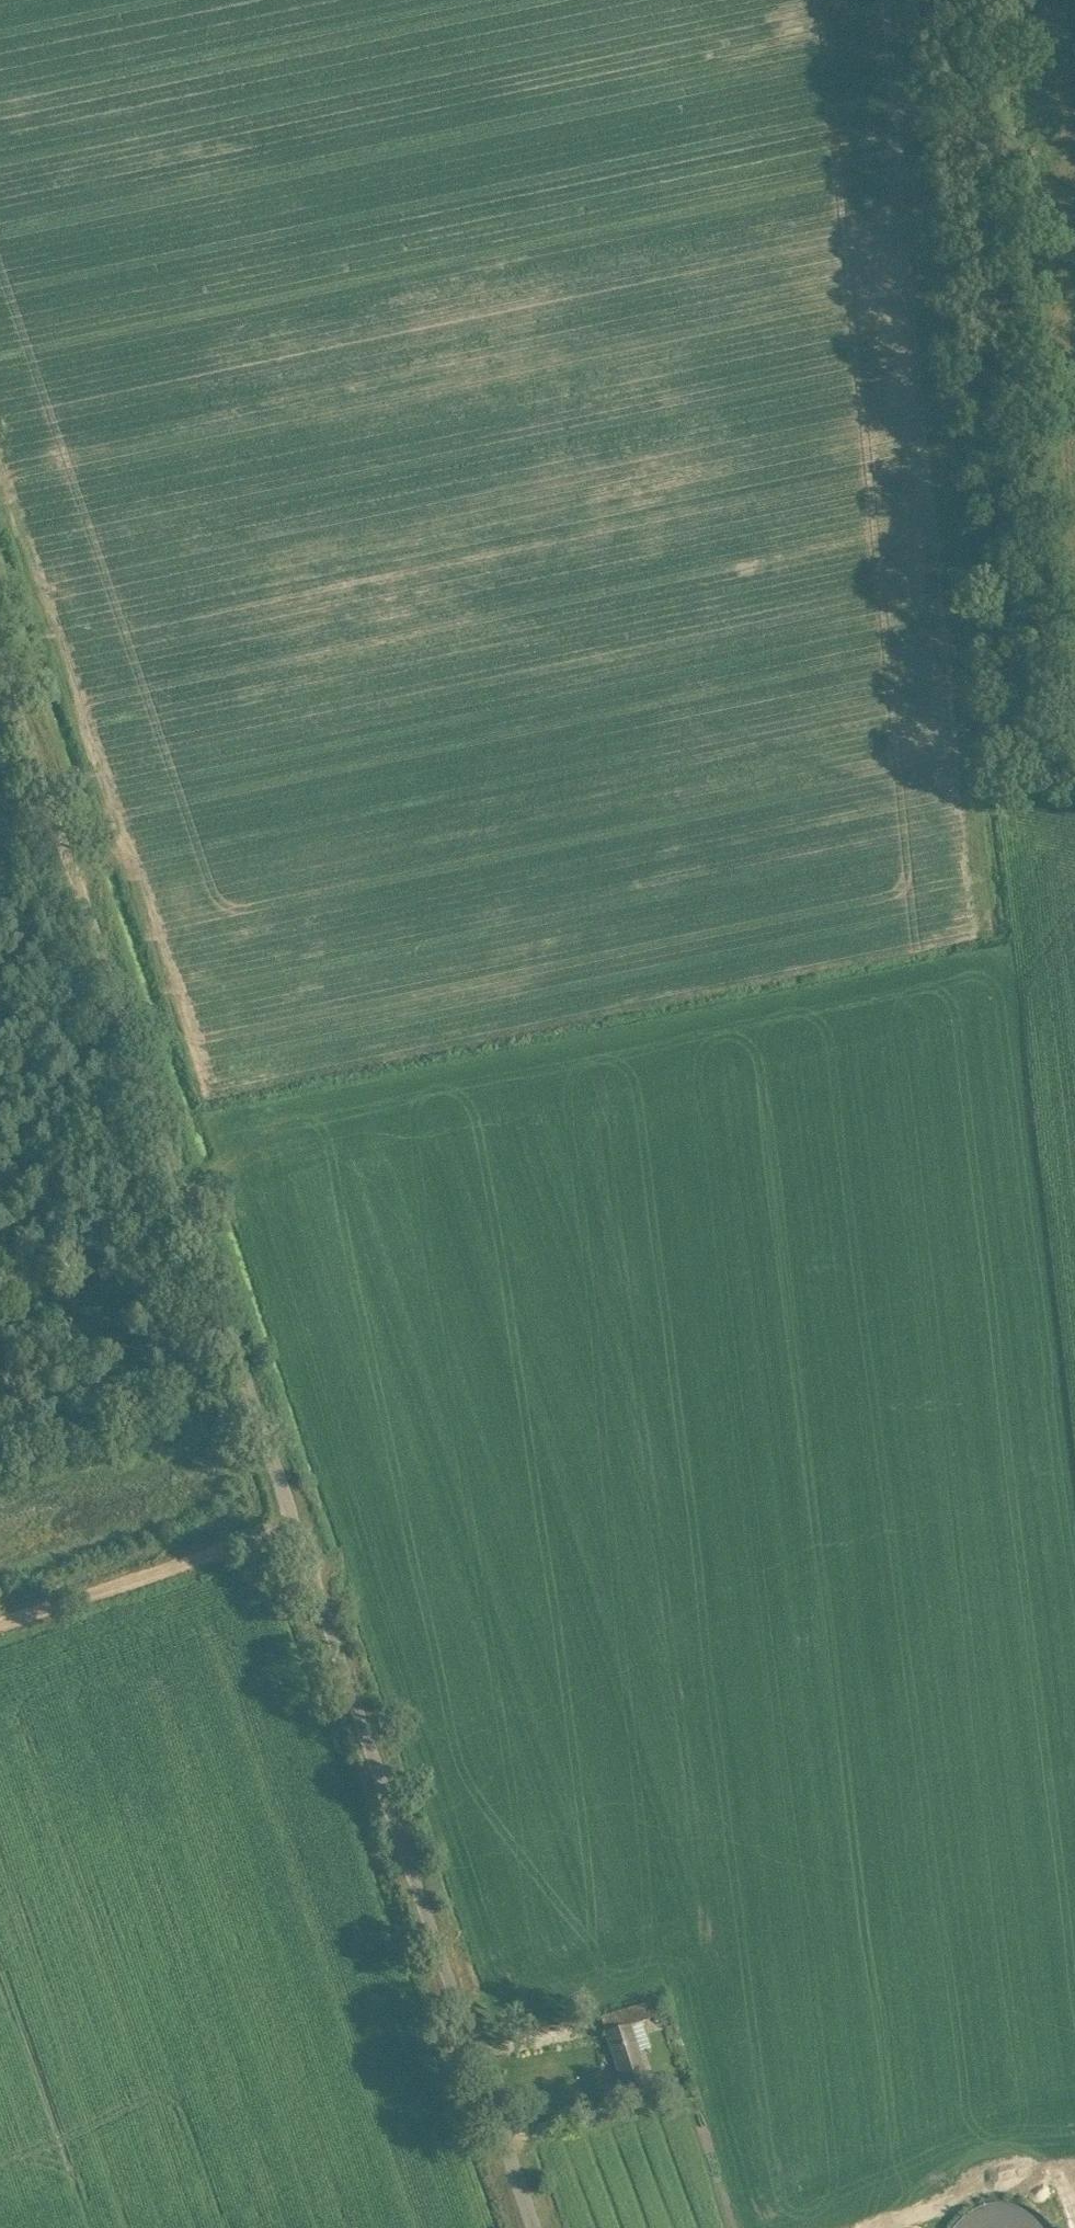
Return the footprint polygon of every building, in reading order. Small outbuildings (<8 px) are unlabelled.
[(601,2020),(606,2034),(626,2096),(651,2088),(631,2025),(661,2016),(657,2002),(601,2020)]
